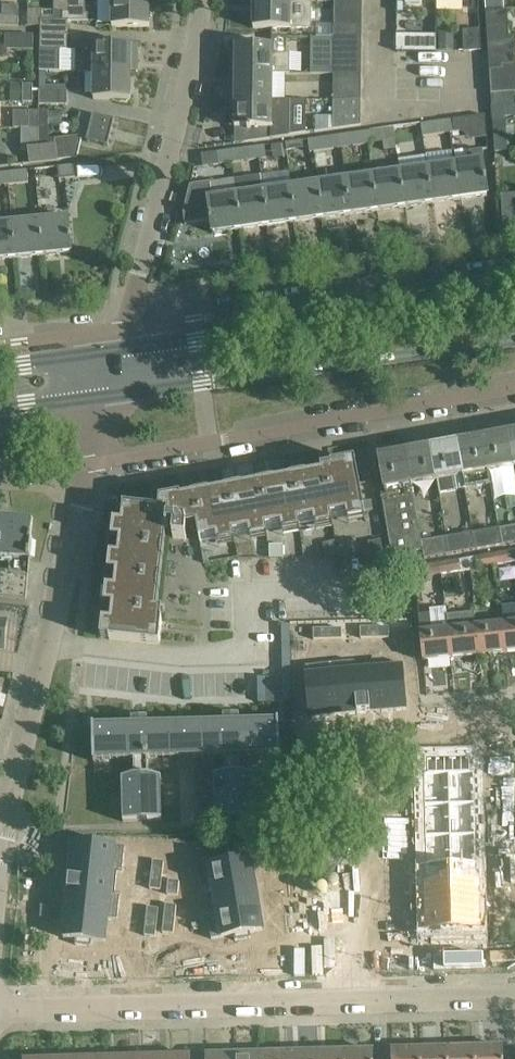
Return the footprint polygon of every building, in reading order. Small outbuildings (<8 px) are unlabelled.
[(69,0),(54,0),(53,11),(41,11),(41,10),(29,10),(29,26),(41,26),(41,21),(63,21),(63,13),(69,13),(69,0)] [(69,13),(63,13),(63,21),(41,21),(41,26),(41,35),(68,35),(69,21),(79,21),(79,0),(69,0),(69,13)] [(149,0),(112,0),(112,27),(149,28),(149,0)] [(485,12),(504,11),(503,0),(485,0),(485,12)] [(291,1),(253,1),(253,29),(307,29),(311,25),(312,1),(291,1)] [(334,13),(362,13),(362,1),(334,1),(334,13)] [(504,11),(485,12),(487,39),(509,37),(507,11),(504,11)] [(362,26),(362,13),(334,13),(334,25),(362,26)] [(1,27),(18,27),(18,15),(1,15),(1,27)] [(316,25),(316,38),(334,38),(333,25),(316,25)] [(334,27),(334,39),(361,39),(362,26),(334,25),(334,27)] [(481,51),(479,29),(462,31),(463,52),(481,51)] [(33,35),(5,35),(5,50),(33,51),(33,35)] [(68,35),(41,35),(40,70),(60,70),(60,50),(68,50),(68,35)] [(235,46),(235,74),(285,74),(290,74),(290,56),(286,56),(287,37),(273,37),(272,46),(257,46),(235,46)] [(487,39),(489,71),(502,70),(501,66),(514,65),(514,37),(509,37),(487,39)] [(334,74),(334,62),(334,51),(334,39),(312,38),(311,74),(334,74)] [(334,39),(334,51),(361,51),(361,39),(334,39)] [(436,39),(396,39),(396,52),(435,52),(436,52),(436,39)] [(453,40),(438,40),(439,51),(453,50),(453,40)] [(137,62),(138,45),(94,45),(93,72),(131,72),(131,62),(137,62)] [(361,62),(361,51),(334,51),(334,62),(361,62)] [(334,62),(334,74),(361,74),(361,62),(334,62)] [(489,71),(491,94),(514,93),(514,65),(501,66),(502,70),(489,71)] [(131,72),(93,72),(93,100),(130,100),(131,72)] [(235,74),(235,102),(272,102),(285,101),(285,74),(235,74)] [(361,87),(361,74),(334,74),(334,86),(361,87)] [(45,80),(40,80),(39,105),(67,106),(67,90),(45,90),(45,80)] [(33,103),(33,84),(10,84),(10,102),(33,103)] [(361,87),(334,86),(334,99),(361,99),(361,87)] [(491,94),(492,122),(505,121),(505,117),(513,117),(513,118),(514,118),(514,98),(514,93),(491,94)] [(361,111),(361,99),(334,99),(334,108),(334,111),(361,111)] [(230,115),(230,124),(234,126),(234,128),(247,128),(247,131),(251,131),(251,141),(234,143),(234,144),(251,142),(272,139),(289,136),(289,129),(290,101),(285,101),(272,102),(235,102),(234,112),(230,115)] [(20,130),(39,130),(39,111),(28,111),(28,128),(20,128),(20,130)] [(39,111),(39,130),(39,148),(55,146),(57,161),(76,159),(81,139),(82,135),(48,138),(48,111),(39,111)] [(334,130),(360,126),(361,111),(334,111),(334,130)] [(114,121),(93,115),(86,142),(108,147),(114,121)] [(448,121),(450,133),(461,132),(471,140),(487,138),(486,120),(485,115),(448,121)] [(450,133),(448,121),(421,124),(422,137),(450,133)] [(505,121),(492,122),(493,136),(506,135),(505,121)] [(366,132),(368,145),(395,141),(393,128),(366,132)] [(39,130),(20,130),(20,151),(28,150),(29,164),(57,161),(55,146),(39,148),(39,130)] [(339,136),(341,148),(368,145),(366,132),(339,136)] [(506,135),(493,136),(494,153),(507,152),(506,135)] [(313,152),(341,148),(339,136),(312,140),(313,152)] [(303,149),(302,141),(285,143),(286,151),(303,149)] [(257,147),(259,160),(267,158),(265,146),(257,147)] [(257,147),(230,151),(232,163),(259,160),(257,147)] [(469,163),(454,165),(459,200),(487,196),(485,184),(487,183),(482,150),(468,152),(469,163)] [(203,167),(232,163),(230,151),(201,155),(203,167)] [(99,176),(97,163),(57,167),(34,170),(35,183),(99,176)] [(454,165),(427,169),(432,204),(459,200),(454,165)] [(400,173),(405,208),(432,204),(427,169),(400,173)] [(26,171),(7,173),(8,186),(28,184),(26,171)] [(7,173),(0,174),(0,187),(8,186),(7,173)] [(377,212),(405,208),(400,173),(372,177),(377,212)] [(241,231),(268,227),(261,175),(234,179),(236,196),(241,231)] [(261,175),(268,227),(296,223),(291,188),(264,192),(261,175)] [(350,215),(377,212),(372,177),(345,180),(350,215)] [(323,219),(350,215),(345,180),(318,184),(323,219)] [(291,188),(296,223),(323,219),(318,184),(291,188)] [(184,225),(210,222),(212,222),(213,234),(241,231),(236,196),(210,199),(208,185),(189,188),(182,213),(184,225)] [(39,221),(42,257),(70,254),(69,241),(71,241),(69,219),(39,221)] [(39,221),(12,224),(15,259),(42,257),(39,221)] [(12,224),(0,225),(0,261),(15,259),(12,224)] [(488,471),(513,466),(508,435),(495,437),(494,432),(481,434),(482,440),(488,471)] [(488,471),(482,440),(457,444),(465,490),(491,485),(488,471)] [(405,454),(410,485),(437,480),(431,449),(430,443),(417,446),(418,451),(405,454)] [(457,444),(431,449),(437,480),(439,494),(465,490),(457,444)] [(410,485),(405,454),(378,458),(386,500),(382,501),(392,557),(422,552),(421,545),(410,485)] [(362,503),(355,463),(331,467),(333,478),(192,504),(193,508),(183,510),(180,498),(160,502),(159,510),(123,507),(108,640),(161,646),(164,621),(153,620),(159,549),(161,528),(174,530),(173,539),(184,540),(185,530),(197,527),(199,541),(364,511),(362,503)] [(371,501),(362,503),(364,511),(364,512),(373,511),(371,501)] [(0,525),(0,558),(10,559),(9,572),(1,571),(0,585),(0,598),(26,601),(29,561),(30,561),(32,538),(31,538),(32,527),(0,525)] [(501,545),(510,543),(507,529),(499,531),(501,545)] [(490,532),(493,546),(501,545),(499,531),(490,532)] [(490,532),(482,534),(484,548),(493,546),(490,532)] [(475,550),(476,550),(484,548),(482,534),(473,536),(475,550)] [(467,551),(475,550),(473,536),(464,537),(467,551)] [(458,553),(467,551),(464,537),(456,539),(458,553)] [(450,554),(458,553),(456,539),(448,540),(447,540),(450,554)] [(441,556),(450,554),(447,540),(438,542),(441,556)] [(380,541),(368,543),(370,553),(382,551),(380,541)] [(335,542),(322,544),(324,557),(337,554),(335,542)] [(432,558),(441,556),(438,542),(430,544),(432,558)] [(430,544),(421,545),(422,552),(424,559),(432,558),(430,544)] [(282,546),(269,546),(269,558),(282,558),(282,546)] [(496,566),(514,562),(514,555),(514,551),(495,554),(496,566)] [(496,566),(495,554),(475,558),(477,569),(496,566)] [(459,560),(441,563),(442,575),(461,572),(459,560)] [(442,575),(441,563),(422,567),(424,578),(442,575)] [(450,659),(478,656),(475,628),(473,612),(446,615),(450,659)] [(505,653),(514,652),(514,612),(501,614),(502,625),(505,653)] [(423,662),(450,659),(446,615),(447,630),(432,632),(430,614),(418,616),(423,662)] [(475,628),(478,656),(505,653),(502,625),(475,628)] [(374,628),(360,628),(360,639),(374,639),(374,628)] [(388,628),(374,628),(374,639),(389,639),(388,628)] [(327,629),(313,630),(313,641),(328,640),(327,629)] [(341,629),(327,629),(328,640),(342,640),(341,629)] [(353,663),(329,665),(334,717),(358,715),(353,663)] [(354,663),(353,663),(358,715),(382,713),(377,666),(359,668),(355,668),(354,663)] [(401,664),(377,666),(382,713),(406,711),(401,664)] [(329,665),(305,667),(310,719),(334,717),(329,665)] [(280,757),(279,740),(280,726),(280,723),(241,725),(240,717),(224,717),(225,725),(149,727),(149,719),(147,719),(131,719),(131,727),(94,728),(94,726),(92,726),(93,762),(95,762),(95,760),(133,759),(134,776),(133,776),(121,780),(122,781),(123,780),(124,821),(123,821),(123,823),(162,821),(162,820),(160,820),(159,779),(161,780),(161,779),(148,776),(147,758),(225,756),(226,774),(225,774),(213,777),(213,778),(215,778),(216,819),(214,819),(215,820),(253,819),(253,818),(252,818),(251,777),(252,777),(253,776),(241,773),(240,773),(240,756),(278,755),(278,757),(280,757)] [(452,759),(444,760),(444,773),(449,773),(453,773),(452,759)] [(453,773),(449,773),(449,805),(475,804),(474,772),(470,772),(470,759),(461,759),(461,772),(453,773)] [(461,759),(452,759),(453,773),(461,772),(461,759)] [(427,773),(423,773),(424,806),(449,805),(449,773),(444,773),(436,773),(436,760),(427,760),(427,773)] [(444,760),(436,760),(436,773),(444,773),(444,760)] [(475,804),(449,805),(450,836),(476,835),(475,804)] [(449,805),(424,806),(424,837),(450,836),(449,805)] [(476,835),(450,836),(451,867),(477,867),(476,835)] [(450,836),(424,837),(425,868),(451,867),(450,836)] [(73,843),(70,867),(112,871),(122,872),(125,848),(73,843)] [(250,859),(199,868),(203,892),(213,891),(254,884),(250,859)] [(153,861),(152,875),(162,877),(164,863),(153,861)] [(70,867),(68,891),(109,895),(120,896),(120,895),(115,895),(116,880),(117,873),(122,874),(122,872),(112,871),(70,867)] [(451,867),(425,868),(426,899),(452,898),(451,867)] [(477,867),(451,867),(452,898),(477,898),(477,867)] [(152,875),(150,890),(161,891),(162,877),(152,875)] [(169,881),(167,895),(178,896),(179,882),(169,881)] [(213,891),(203,892),(203,894),(213,892),(217,912),(217,913),(213,914),(207,915),(207,916),(217,914),(258,907),(254,884),(213,891)] [(68,891),(65,915),(107,919),(117,920),(120,896),(109,895),(68,891)] [(452,898),(426,899),(427,931),(431,931),(431,944),(440,944),(440,931),(448,931),(452,931),(452,898)] [(477,898),(452,898),(452,931),(457,930),(465,930),(465,944),(474,943),(474,930),(478,930),(477,898)] [(166,906),(165,920),(176,921),(177,907),(166,906)] [(217,914),(207,916),(211,940),(234,936),(235,941),(251,939),(250,933),(262,931),(258,907),(217,914)] [(148,908),(147,922),(158,923),(159,909),(148,908)] [(65,915),(63,938),(75,940),(75,945),(91,947),(92,942),(104,943),(107,919),(117,921),(117,920),(107,919),(65,915)] [(165,920),(163,934),(174,935),(176,921),(165,920)] [(147,922),(146,936),(156,937),(158,923),(147,922)] [(452,931),(448,931),(449,944),(457,944),(457,930),(452,931)] [(465,930),(457,930),(457,944),(465,944),(465,930)] [(448,931),(440,931),(440,944),(449,944),(448,931)] [(475,1058),(503,1058),(503,1047),(475,1048),(475,1058)] [(475,1048),(447,1049),(447,1058),(475,1058),(475,1048)] [(447,1049),(420,1050),(420,1058),(447,1058),(447,1049)] [(420,1050),(391,1051),(391,1058),(420,1058),(420,1050)]
